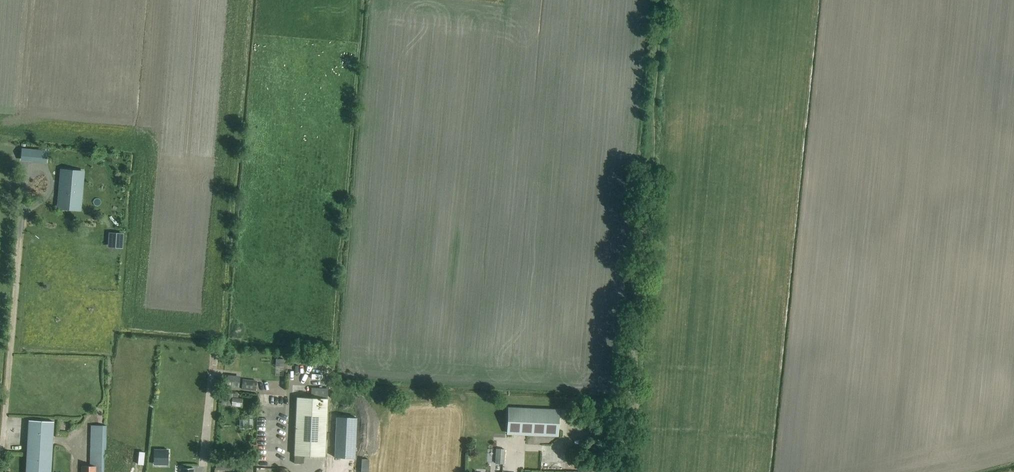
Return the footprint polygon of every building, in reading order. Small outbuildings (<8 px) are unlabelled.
[(47,150),(38,150),(37,163),(46,163),(47,150)] [(58,212),(77,213),(78,208),(78,198),(76,198),(76,190),(79,190),(80,180),(61,178),(60,189),(63,189),(63,197),(60,197),(58,212)] [(124,247),(124,232),(109,232),(109,247),(124,247)] [(239,390),(240,377),(228,376),(226,388),(239,390)] [(242,380),(241,391),(256,392),(257,381),(242,380)] [(137,389),(119,388),(116,438),(128,439),(125,471),(140,471),(142,439),(133,439),(137,389)] [(242,408),(243,399),(233,398),(232,406),(242,408)] [(298,398),(295,456),(295,464),(302,465),(302,464),(304,464),(304,456),(324,457),(327,399),(298,398)] [(557,435),(558,411),(508,409),(507,433),(557,435)] [(241,427),(255,428),(255,414),(241,414),(241,427)] [(336,417),(335,458),(355,458),(356,418),(336,417)] [(27,455),(26,471),(51,471),(54,422),(29,421),(27,455)] [(105,449),(106,449),(107,426),(91,426),(90,466),(82,466),(82,471),(104,471),(105,449)] [(495,464),(504,464),(504,450),(496,449),(495,464)] [(161,462),(161,457),(168,457),(168,450),(154,450),(154,462),(161,462)] [(228,463),(228,471),(238,471),(239,463),(228,463)]
